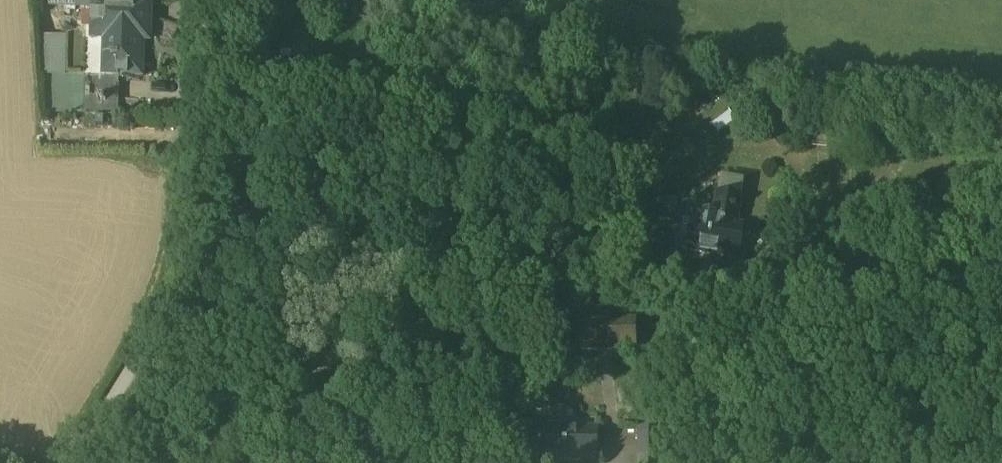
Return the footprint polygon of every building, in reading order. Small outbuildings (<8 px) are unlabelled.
[(130,2),(94,1),(94,8),(93,28),(105,28),(105,40),(115,41),(113,76),(120,77),(143,77),(144,42),(150,42),(152,3),(130,2)] [(41,35),(42,74),(66,73),(65,34),(41,35)] [(85,75),(49,74),(49,110),(84,112),(84,101),(85,75)] [(113,76),(85,75),(84,101),(119,102),(120,77),(113,76)] [(119,102),(84,101),(84,112),(118,115),(119,102)] [(718,190),(741,193),(743,179),(720,177),(718,190)] [(741,196),(719,193),(715,220),(694,217),(689,250),(740,258),(743,234),(735,233),(741,196)] [(611,324),(611,303),(583,303),(584,324),(611,324)] [(611,324),(584,324),(584,352),(637,351),(637,324),(611,324)] [(599,429),(550,428),(549,461),(598,461),(599,429)] [(640,430),(639,462),(661,462),(662,431),(640,430)]
